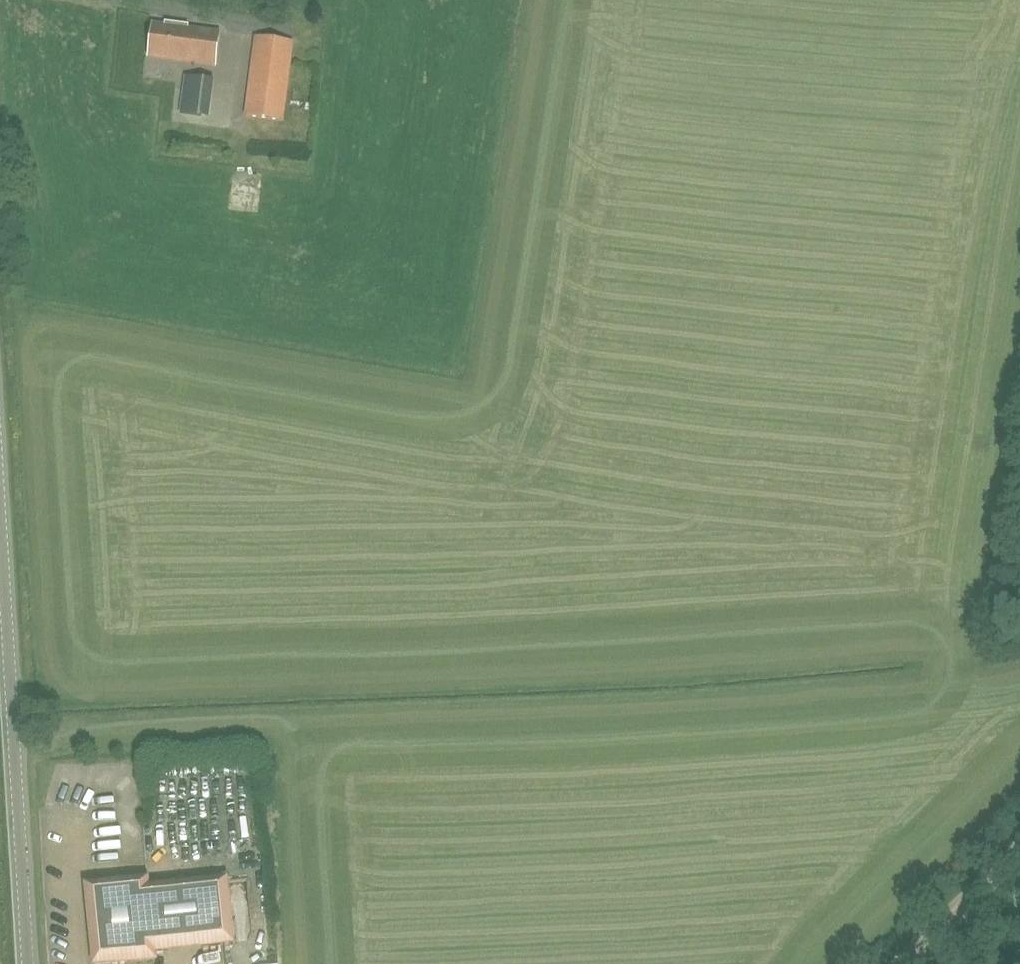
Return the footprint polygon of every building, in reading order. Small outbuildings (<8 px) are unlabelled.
[(216,65),(220,32),(181,27),(182,24),(166,22),(165,26),(153,24),(149,55),(176,58),(176,60),(216,65)] [(282,120),(292,41),(257,36),(246,116),(282,120)] [(197,91),(206,92),(207,79),(199,78),(197,91)] [(225,146),(225,132),(210,132),(210,111),(177,110),(176,130),(188,131),(188,145),(225,146)] [(155,958),(154,950),(233,942),(226,879),(148,887),(147,879),(86,885),(94,963),(98,963),(155,958)]
